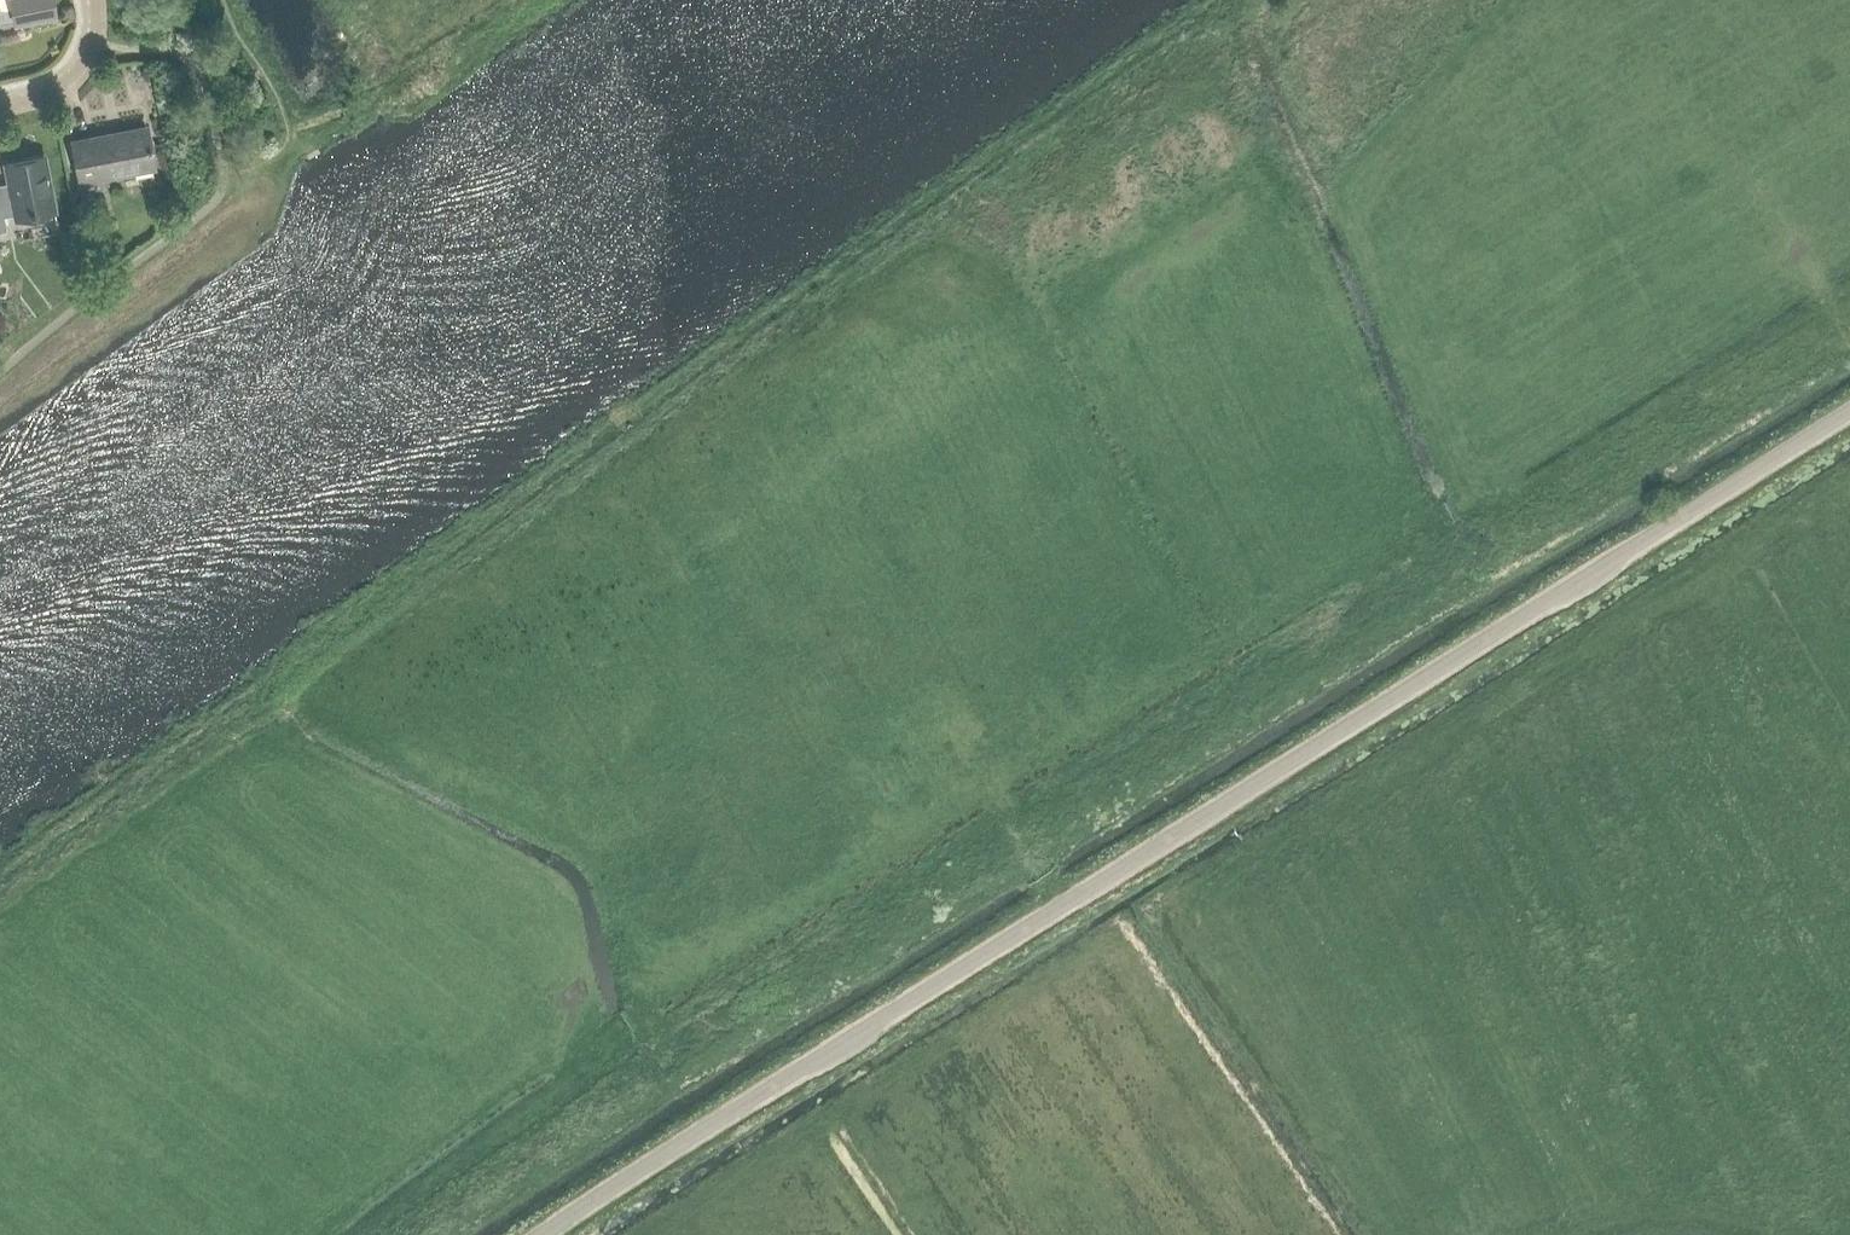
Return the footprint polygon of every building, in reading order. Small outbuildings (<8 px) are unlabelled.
[(55,0),(12,0),(13,8),(0,10),(0,21),(1,24),(58,12),(55,0)] [(155,169),(148,128),(89,139),(90,145),(73,148),(81,191),(98,187),(97,180),(155,169)] [(54,208),(45,159),(5,167),(8,182),(0,195),(0,231),(7,230),(4,216),(14,214),(15,215),(54,208)]
